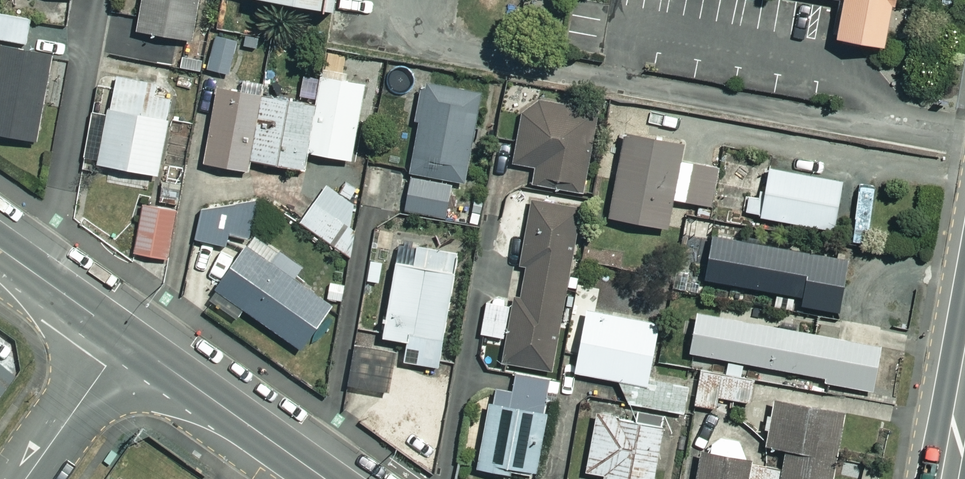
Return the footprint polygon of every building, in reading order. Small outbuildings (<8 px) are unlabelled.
[(144,33),(198,42),(205,0),(149,0),(144,33)] [(329,11),(331,0),(269,0),(329,11)] [(892,5),(892,0),(840,0),(833,37),(881,46),(888,4),(892,5)] [(32,47),(36,19),(0,13),(0,41),(32,47)] [(243,41),(220,36),(213,71),(236,75),(243,41)] [(0,85),(0,134),(44,141),(58,58),(0,49),(0,77),(1,77),(0,85)] [(329,79),(329,77),(310,74),(306,97),(325,101),(329,79)] [(179,87),(102,75),(87,169),(164,181),(179,87)] [(325,101),(324,107),(270,97),(271,88),(248,84),(247,94),(224,89),(210,165),(255,173),(257,162),(312,172),(316,155),(359,163),(373,87),(329,79),(325,101)] [(487,95),(427,84),(420,124),(425,125),(416,176),(470,186),(487,95)] [(601,113),(544,104),(527,116),(520,166),(542,169),(538,188),(588,196),(601,113)] [(691,145),(631,135),(616,221),(675,231),(680,201),(718,208),(725,166),(688,160),(691,145)] [(850,184),(776,170),(770,199),(754,197),(751,216),(841,232),(850,184)] [(456,187),(416,180),(411,213),(451,219),(456,187)] [(351,225),(362,209),(355,204),(364,191),(351,182),(342,195),(331,187),(305,223),(353,257),(358,251),(360,231),(351,225)] [(531,269),(526,297),(513,308),(491,304),(485,335),(512,340),(507,363),(557,373),(587,210),(538,200),(525,268),(531,269)] [(186,214),(149,206),(139,255),(175,262),(186,214)] [(199,241),(231,247),(233,235),(251,239),(255,218),(205,209),(199,241)] [(856,261),(720,238),(712,282),(809,298),(808,307),(847,314),(856,261)] [(280,261),(255,244),(222,291),(308,352),(339,308),(301,281),(310,268),(287,252),(280,261)] [(460,255),(400,244),(383,340),(407,344),(404,364),(440,370),(460,255)] [(583,375),(623,383),(633,405),(688,414),(694,379),(658,373),(666,325),(594,312),(583,375)] [(804,332),(805,326),(786,322),(785,328),(705,313),(697,354),(831,380),(830,384),(879,393),(887,347),(804,332)] [(400,352),(360,345),(352,386),(392,393),(400,352)] [(748,368),(715,361),(713,370),(709,369),(700,406),(721,411),(724,398),(753,404),(759,380),(746,377),(748,368)] [(20,378),(0,363),(0,404),(20,378)] [(555,381),(521,374),(517,393),(500,390),(484,471),(517,477),(518,472),(543,477),(555,415),(549,414),(555,381)] [(847,414),(781,402),(778,417),(773,416),(770,433),(775,434),(772,449),(792,453),(789,470),(788,478),(835,478),(847,414)] [(611,478),(661,478),(670,427),(603,415),(592,474),(611,477),(611,478)] [(753,463),(748,446),(736,439),(722,442),(717,446),(712,456),(707,455),(703,478),(788,478),(789,470),(753,463)]
